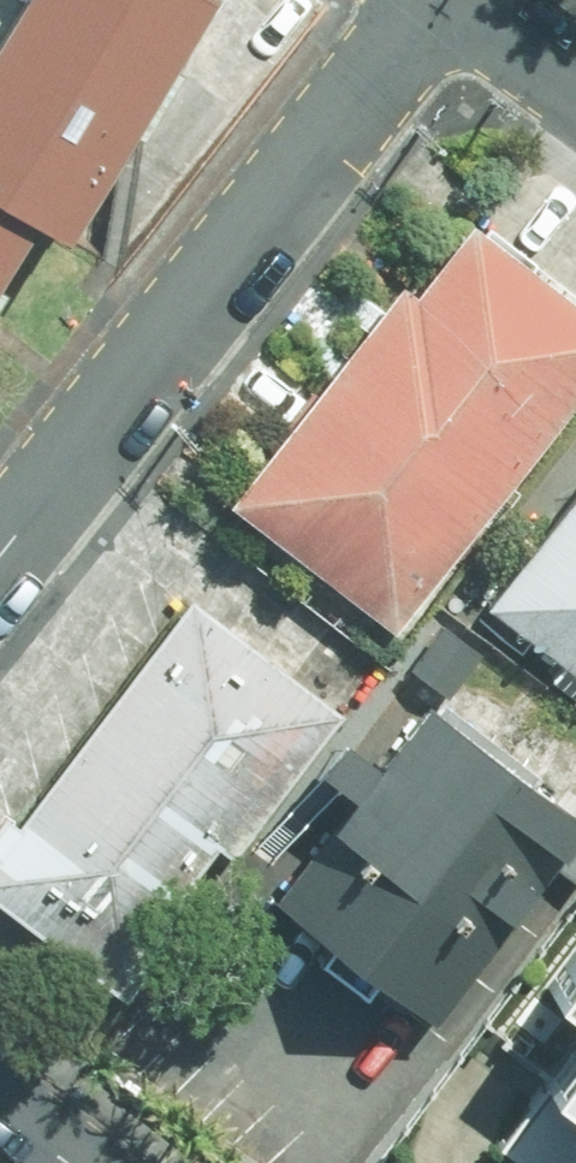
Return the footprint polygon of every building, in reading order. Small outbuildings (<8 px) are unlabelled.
[(18,217),(47,235),(187,0),(0,0),(0,248),(18,217)] [(460,216),(239,505),(391,620),(575,378),(575,304),(460,216)] [(482,608),(575,679),(575,485),(482,608)] [(189,601),(0,850),(0,912),(116,999),(335,711),(189,601)] [(427,692),(270,898),(433,1022),(575,834),(575,805),(427,692)]
